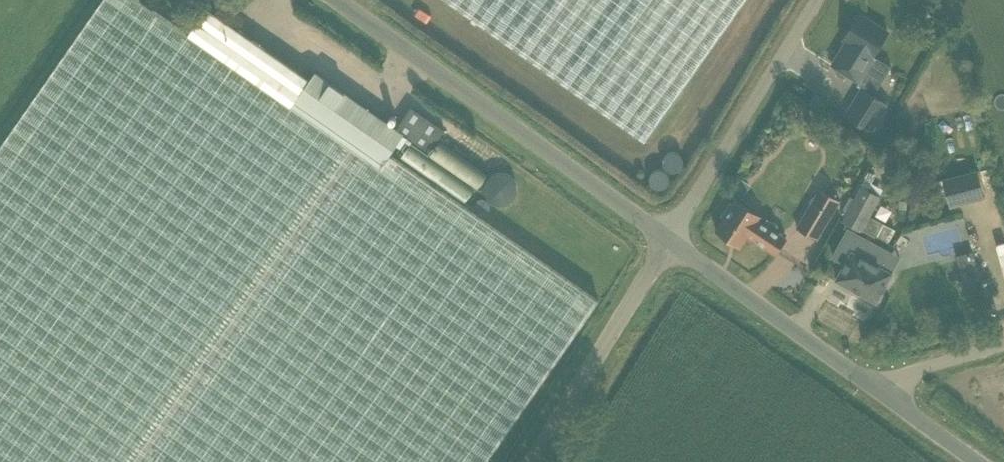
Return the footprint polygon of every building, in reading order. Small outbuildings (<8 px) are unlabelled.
[(0,147),(0,461),(485,461),(598,300),(390,154),(404,135),(315,73),(310,79),(207,7),(189,33),(141,0),(102,0),(0,147)] [(186,5),(192,9),(199,0),(189,0),(186,5)] [(480,17),(647,137),(745,0),(456,0),(480,17)] [(886,31),(877,25),(860,14),(849,31),(852,33),(832,64),(860,82),(871,65),(866,62),(886,31)] [(872,132),(890,104),(863,87),(845,115),(872,132)] [(819,109),(825,99),(816,93),(810,102),(819,109)] [(411,106),(395,129),(404,135),(398,143),(402,146),(407,138),(428,153),(442,133),(444,130),(411,106)] [(951,206),(985,197),(978,170),(944,179),(951,206)] [(513,177),(510,175),(505,172),(501,173),(494,173),(490,175),(487,178),(484,182),(483,188),(484,193),(486,198),(489,202),(493,204),(500,205),(505,204),(510,202),(514,199),(517,193),(517,187),(516,182),(514,178),(513,177)] [(717,229),(740,245),(749,232),(778,251),(786,239),(787,237),(775,229),(778,225),(767,218),(764,222),(758,218),(762,213),(741,199),(751,185),(741,178),(729,194),(736,199),(717,229)] [(797,227),(819,240),(841,201),(819,189),(797,227)] [(864,230),(888,243),(895,230),(870,217),(879,199),(860,189),(841,224),(848,228),(833,255),(846,262),(837,278),(877,300),(900,258),(861,235),(864,230)] [(964,282),(979,278),(972,251),(957,254),(964,282)]
